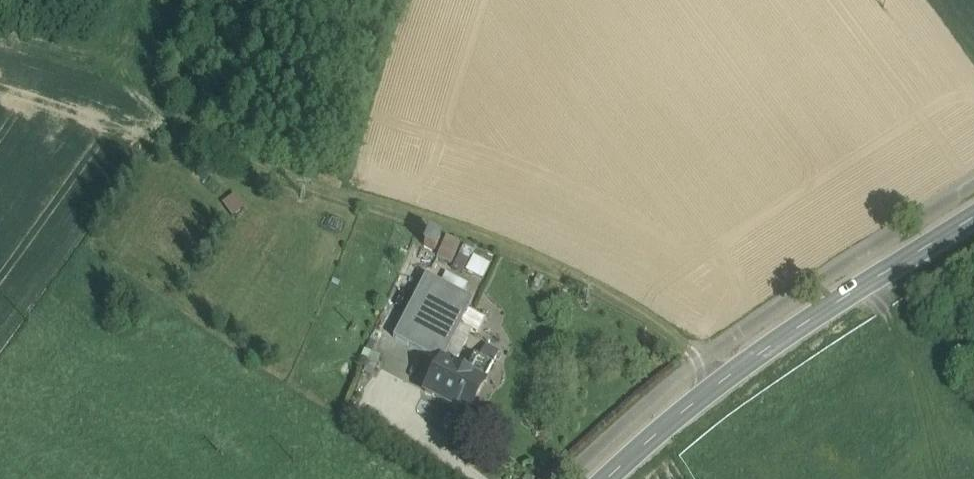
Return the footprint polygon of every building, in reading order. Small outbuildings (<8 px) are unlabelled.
[(235,192),(222,201),(232,214),(245,206),(235,192)] [(440,239),(429,234),(424,246),(435,251),(440,239)] [(437,259),(454,261),(458,238),(441,235),(437,259)] [(483,279),(490,262),(471,254),(464,270),(483,279)] [(444,275),(440,284),(461,292),(464,283),(444,275)] [(472,303),(425,278),(393,339),(440,364),(441,362),(442,362),(461,325),(460,325),(472,303)] [(485,346),(479,358),(493,365),(498,353),(485,346)] [(474,355),(465,374),(483,383),(493,365),(479,358),(474,355)] [(442,362),(441,362),(440,364),(425,393),(467,415),(484,384),(483,383),(465,374),(442,362)]
